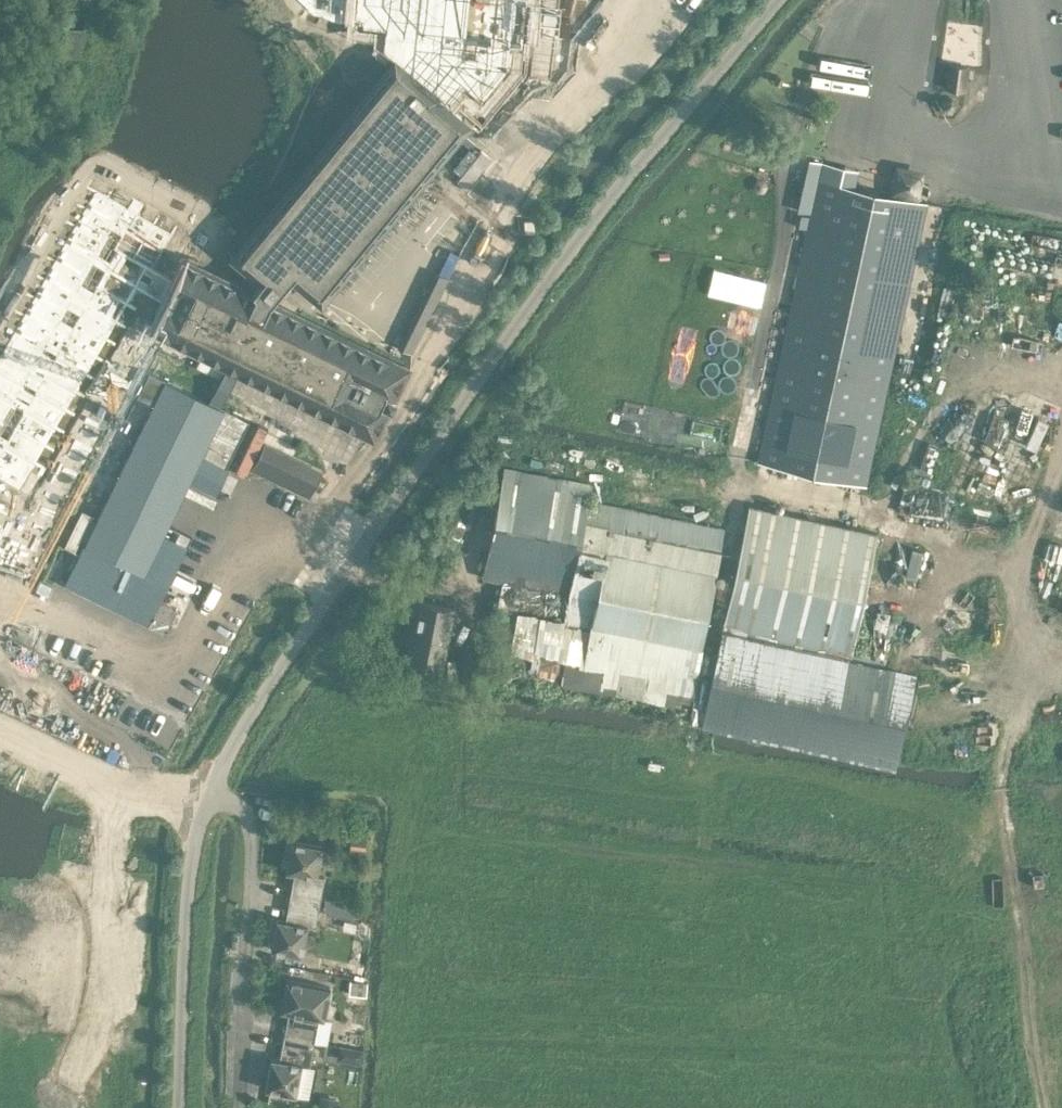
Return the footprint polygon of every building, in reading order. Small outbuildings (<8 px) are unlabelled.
[(368,36),(413,73),(244,269),(236,285),(154,245),(121,312),(372,434),(407,362),(277,299),(295,278),(324,299),(472,118),(467,114),(500,74),(489,66),(495,0),(398,0),(368,36)] [(66,25),(64,54),(91,55),(92,26),(66,25)] [(955,66),(948,65),(945,83),(948,83),(947,89),(951,89),(950,96),(965,97),(968,64),(956,62),(955,66)] [(866,482),(910,278),(927,201),(821,178),(760,459),(866,482)] [(88,537),(66,582),(150,623),(194,534),(170,523),(191,481),(217,494),(231,466),(228,465),(251,419),(167,378),(151,370),(139,394),(155,402),(98,517),(83,509),(73,529),(67,543),(77,548),(83,534),(88,537)] [(324,468),(266,441),(253,469),(311,497),(324,468)] [(551,600),(566,602),(589,497),(592,484),(507,466),(485,570),(527,579),(518,613),(547,620),(551,600)] [(724,525),(589,497),(566,602),(562,621),(700,649),(724,525)] [(851,658),(876,530),(749,502),(724,631),(789,644),(851,658)] [(443,664),(455,605),(421,598),(418,613),(420,614),(411,656),(409,656),(409,657),(443,664)] [(580,690),(581,680),(688,700),(696,664),(545,635),(497,625),(490,658),(492,663),(488,684),(548,695),(553,670),(561,672),(560,676),(562,677),(560,687),(580,690)] [(898,766),(918,671),(851,658),(789,644),(724,631),(704,726),(898,766)] [(353,835),(351,851),(366,853),(368,836),(353,835)] [(292,894),(321,899),(326,875),(318,873),(324,843),(293,837),(287,868),(296,870),(292,894)] [(321,899),(292,894),(287,918),(278,916),(272,947),(303,953),(309,923),(317,924),(321,899)] [(358,903),(328,898),(326,910),(355,917),(358,903)] [(320,1013),(327,1014),(332,985),(287,976),(281,1007),(290,1009),(286,1032),(315,1038),(320,1013)] [(352,978),(351,991),(368,993),(369,979),(352,978)] [(315,1038),(286,1032),(281,1056),(272,1055),(266,1086),(297,1092),(303,1062),(310,1063),(315,1038)] [(364,1061),(366,1047),(353,1045),(350,1059),(364,1061)] [(321,1107),(338,1107),(340,1096),(324,1093),(321,1107)]
